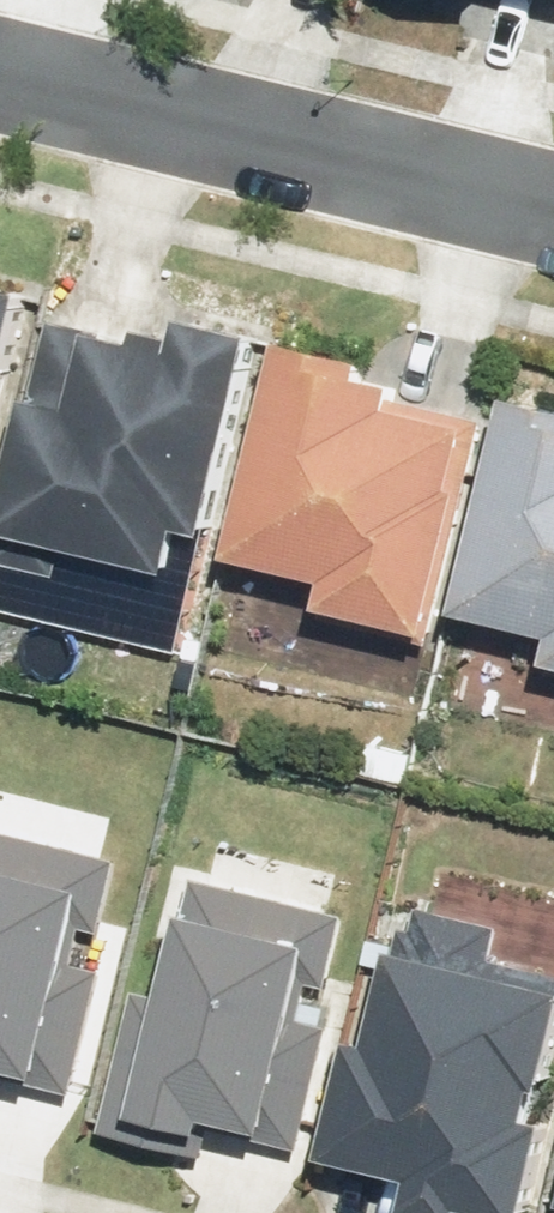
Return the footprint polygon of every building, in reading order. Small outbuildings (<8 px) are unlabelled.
[(35,302),(0,294),(0,443),(35,302)] [(181,584),(192,539),(217,545),(266,346),(192,328),(187,348),(150,339),(146,353),(107,343),(109,339),(56,326),(0,551),(0,568),(65,584),(72,557),(181,584)] [(374,371),(290,351),(238,568),(333,590),(325,624),(371,635),(372,628),(437,644),(489,427),(404,407),(407,395),(371,386),(374,371)] [(464,623),(553,644),(553,414),(516,405),(464,623)] [(49,1088),(78,966),(100,971),(125,865),(0,836),(0,1076),(49,1088)] [(141,995),(106,1139),(209,1164),(218,1129),(276,1143),(306,1022),(328,1027),(353,921),(199,884),(171,1002),(141,995)] [(332,1168),(422,1189),(416,1212),(538,1212),(553,1147),(553,1132),(541,1129),(548,1098),(553,1100),(553,978),(499,965),(507,932),(426,913),(421,935),(407,932),(379,1052),(360,1048),(332,1168)]
